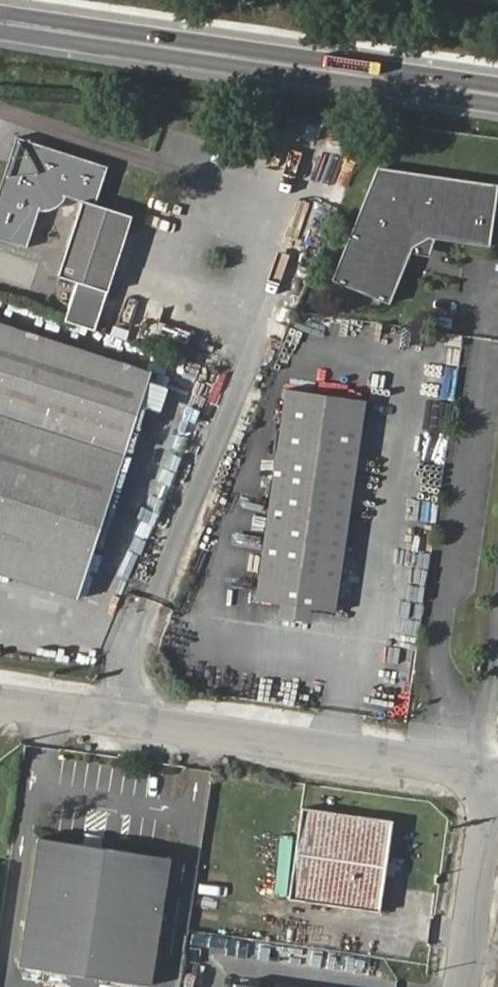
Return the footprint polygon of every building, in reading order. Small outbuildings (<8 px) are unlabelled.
[(20,239),(32,203),(37,203),(45,203),(53,200),(59,196),(62,191),(65,187),(85,194),(62,266),(112,282),(134,209),(98,198),(109,163),(51,143),(48,149),(40,147),(32,148),(22,150),(14,155),(9,160),(7,165),(0,162),(0,233),(20,239)] [(493,186),(376,168),(330,277),(387,302),(412,245),(427,235),(484,246),(493,186)] [(66,601),(138,377),(0,333),(0,580),(66,601)] [(144,403),(163,408),(169,383),(150,378),(144,403)] [(295,397),(265,599),(345,609),(373,409),(295,397)] [(307,804),(293,894),(381,907),(393,817),(307,804)] [(43,833),(25,956),(158,975),(174,851),(43,833)] [(230,986),(349,986),(233,969),(230,986)]
